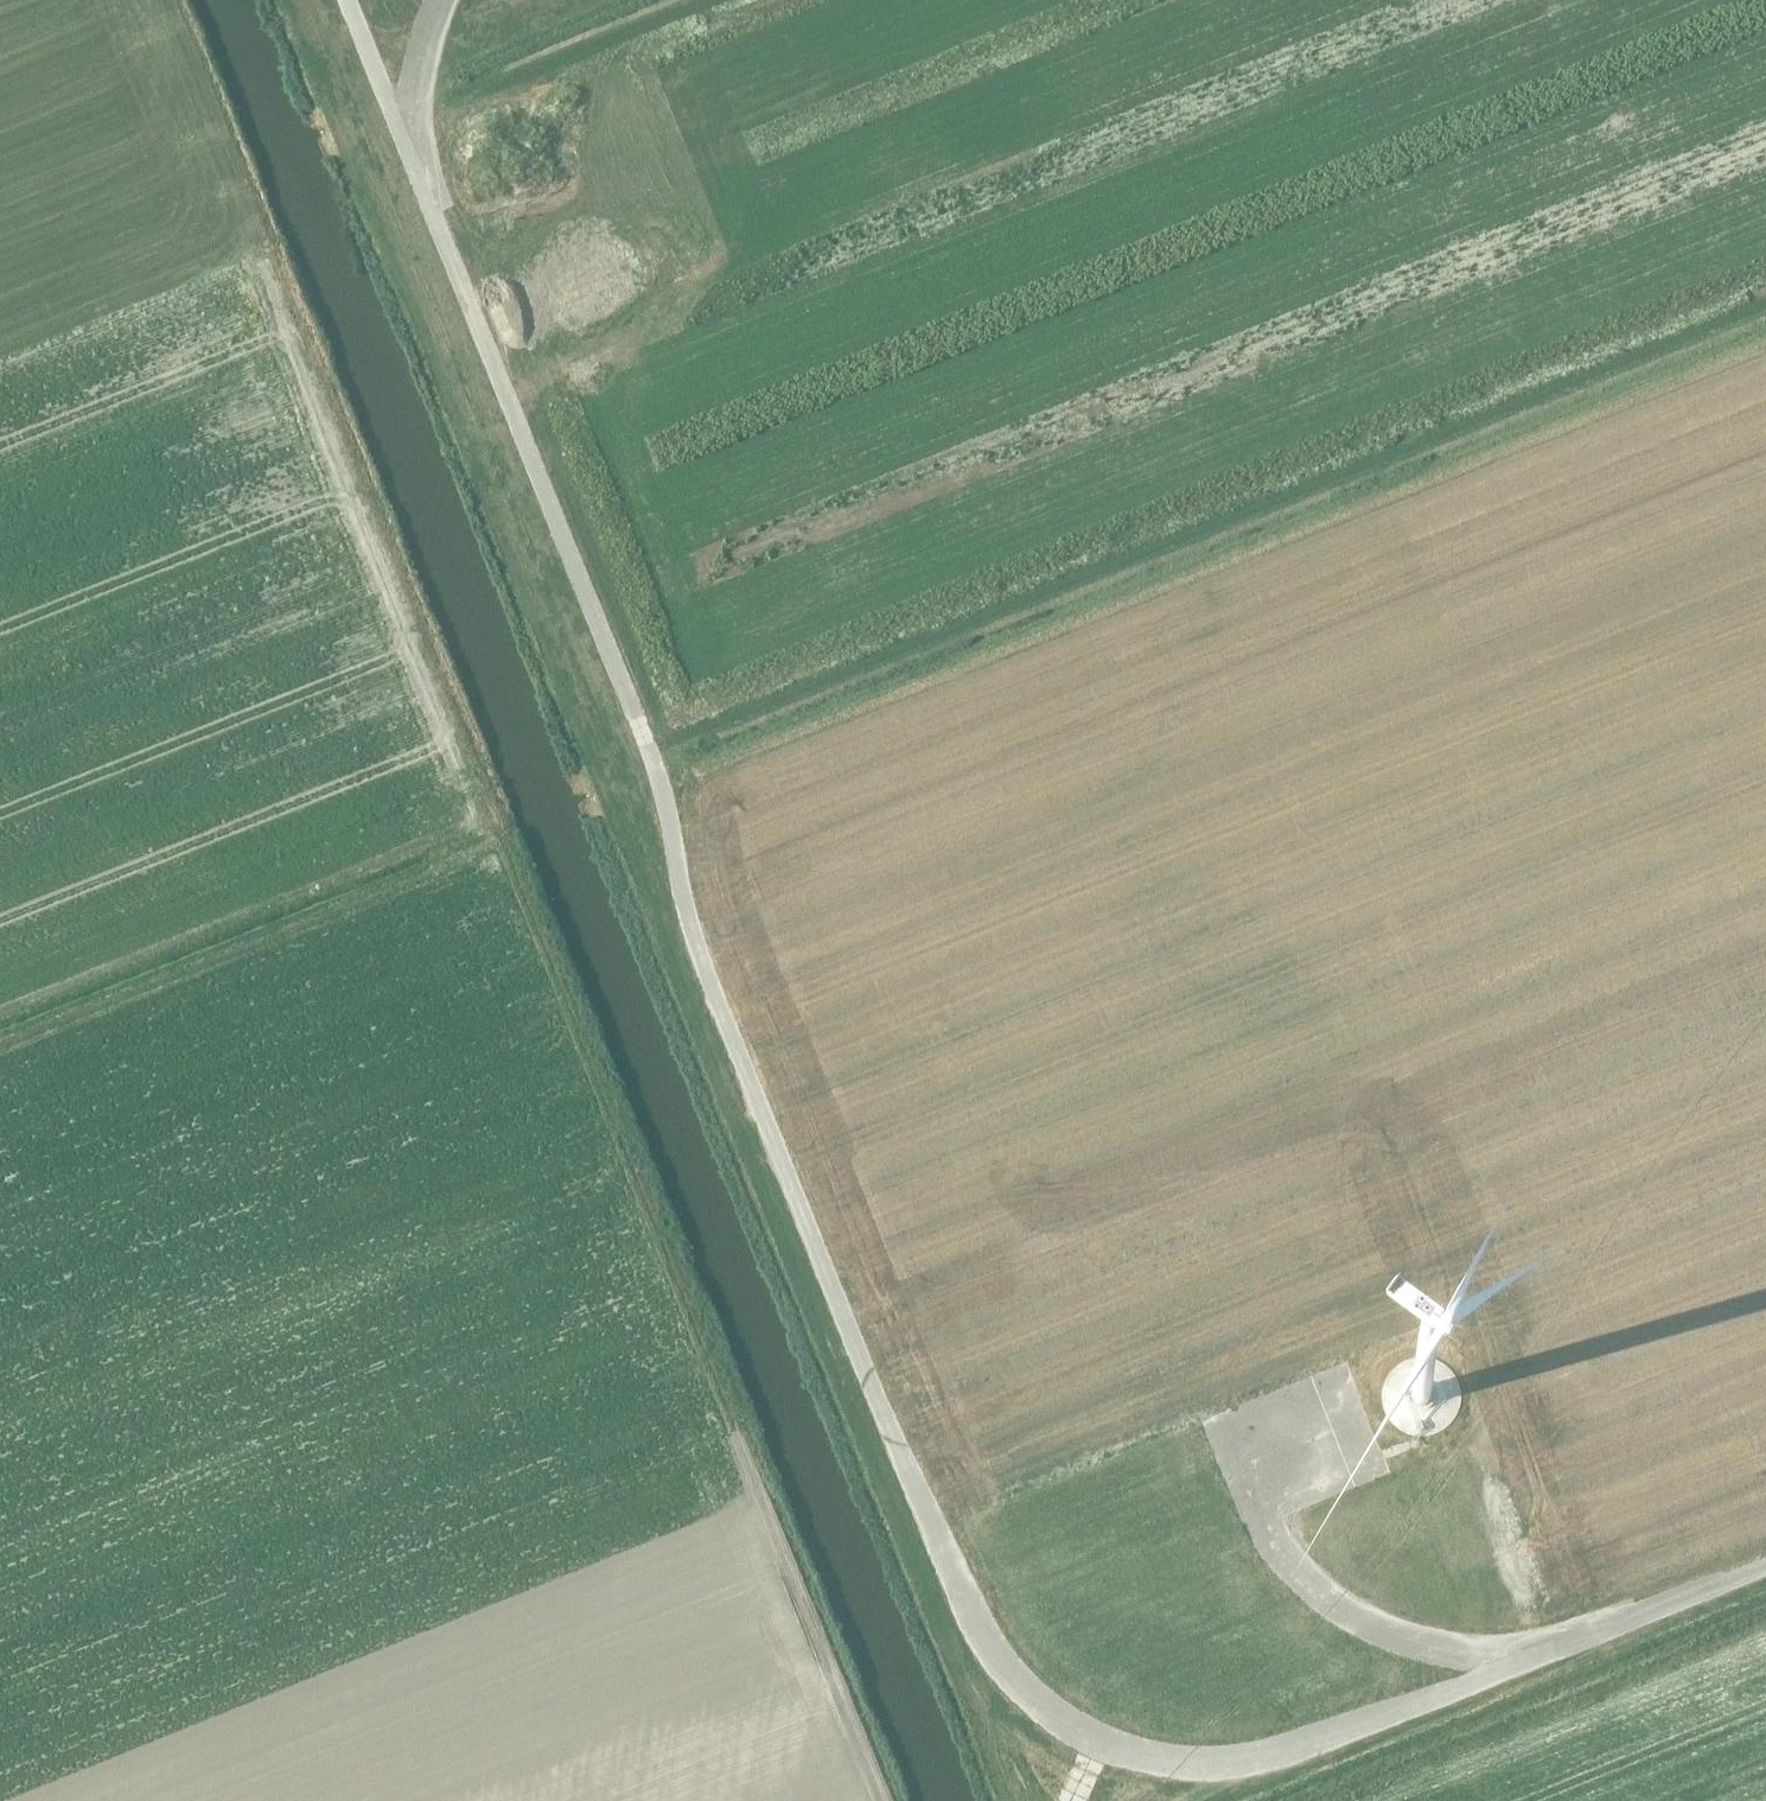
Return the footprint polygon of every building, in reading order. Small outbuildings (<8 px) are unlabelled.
[(1419,1410),(1420,1410),(1421,1410),(1422,1410),(1423,1410),(1424,1410),(1425,1409),(1427,1409),(1428,1408),(1429,1407),(1429,1406),(1430,1406),(1431,1405),(1432,1404),(1432,1403),(1433,1401),(1433,1400),(1433,1399),(1433,1398),(1433,1397),(1433,1396),(1433,1394),(1433,1393),(1433,1392),(1432,1391),(1432,1390),(1431,1389),(1430,1388),(1429,1387),(1429,1386),(1428,1386),(1427,1385),(1425,1384),(1424,1384),(1423,1384),(1422,1383),(1421,1383),(1420,1383),(1419,1383),(1417,1383),(1416,1384),(1415,1384),(1414,1384),(1413,1385),(1412,1386),(1411,1386),(1410,1387),(1409,1388),(1409,1389),(1408,1390),(1407,1391),(1407,1392),(1407,1393),(1406,1394),(1406,1396),(1406,1397),(1406,1398),(1406,1399),(1407,1400),(1407,1401),(1407,1403),(1408,1404),(1409,1405),(1409,1406),(1410,1406),(1411,1407),(1412,1408),(1413,1409),(1414,1409),(1415,1410),(1416,1410),(1417,1410),(1419,1410)]
